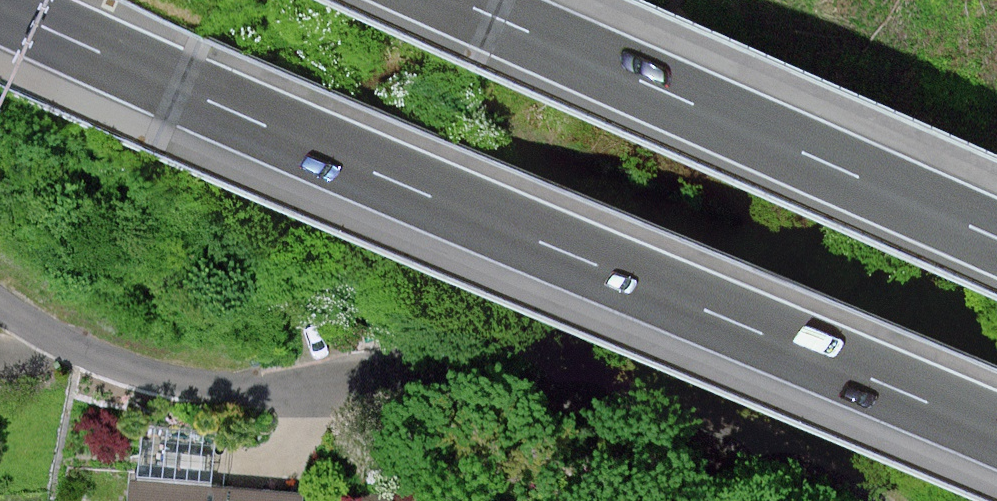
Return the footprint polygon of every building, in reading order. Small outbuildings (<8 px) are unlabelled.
[(146,500),(317,500),(318,496),(148,480),(146,500)]
